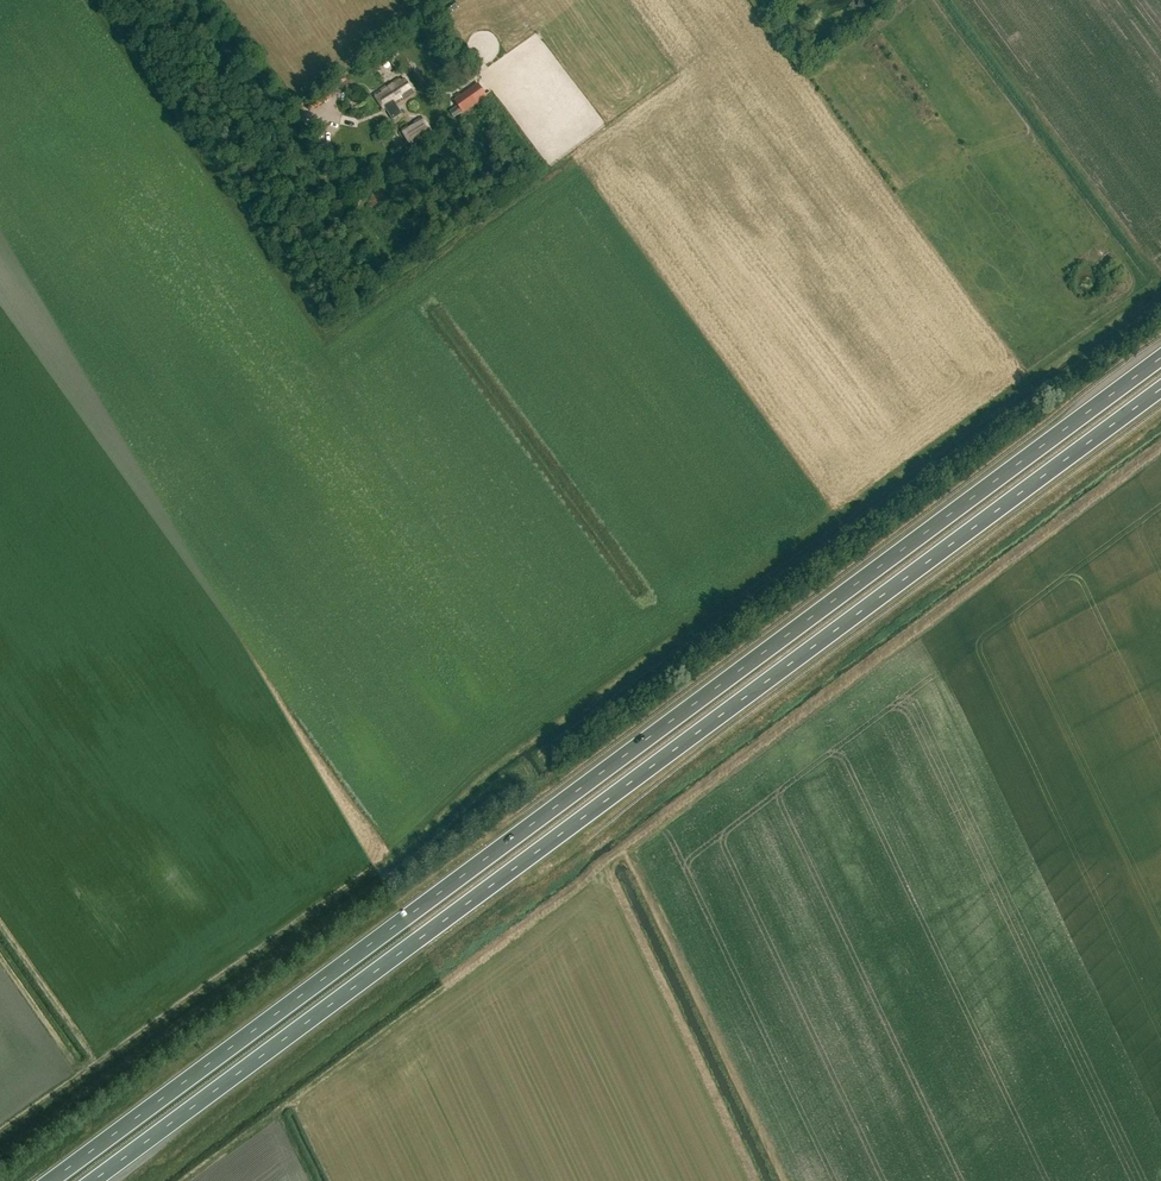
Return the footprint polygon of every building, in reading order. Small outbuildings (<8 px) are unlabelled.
[(858,7),(867,9),(869,2),(860,0),(859,0),(858,7)] [(412,93),(404,79),(400,81),(399,79),(387,87),(385,85),(373,94),(382,108),(384,108),(392,119),(400,113),(393,102),(400,98),(401,100),(412,93)] [(479,87),(462,97),(470,110),(488,98),(479,87)] [(310,100),(306,102),(311,111),(331,98),(327,90),(326,90),(310,100)] [(457,106),(450,111),(454,118),(462,113),(457,106)] [(407,126),(400,130),(409,144),(432,129),(424,117),(422,119),(421,117),(413,122),(414,124),(408,127),(407,126)]
